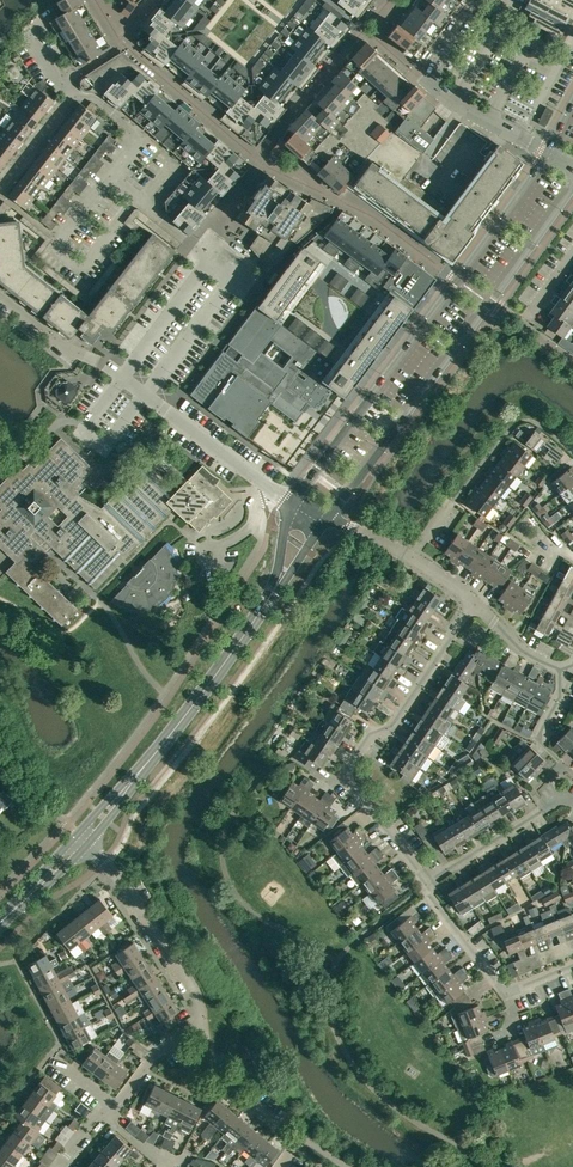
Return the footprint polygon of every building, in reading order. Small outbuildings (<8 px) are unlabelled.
[(110,47),(81,0),(61,0),(50,7),(57,18),(49,23),(76,68),(87,61),(88,62),(90,61),(89,60),(110,47)] [(123,14),(124,15),(126,16),(127,15),(128,15),(136,4),(140,0),(128,0),(129,1),(123,10),(122,12),(123,14)] [(137,36),(139,38),(139,41),(138,42),(254,135),(255,134),(257,133),(346,25),(322,6),(322,7),(311,8),(310,7),(251,81),(190,33),(217,0),(166,0),(137,36)] [(190,33),(251,81),(310,7),(311,8),(322,7),(322,6),(346,25),(352,18),(354,15),(335,0),(217,0),(190,33)] [(354,15),(366,0),(335,0),(354,15)] [(435,39),(452,18),(449,16),(461,0),(415,0),(388,36),(403,47),(401,49),(403,51),(410,57),(412,55),(419,60),(435,39)] [(532,23),(549,32),(545,38),(557,44),(563,32),(559,30),(560,27),(561,28),(562,28),(563,28),(563,27),(564,27),(564,26),(566,22),(571,24),(572,20),(572,0),(529,0),(526,7),(521,4),(521,5),(522,5),(520,9),(531,15),(531,14),(532,12),(536,15),(532,23)] [(286,145),(296,154),(337,191),(338,190),(341,192),(349,184),(358,191),(421,238),(423,240),(425,243),(429,244),(452,261),(473,233),(472,232),(523,163),(516,157),(516,158),(501,147),(452,212),(444,207),(405,177),(423,152),(433,139),(421,128),(436,108),(423,97),(425,95),(366,42),(339,72),(288,129),(282,139),(274,148),(273,149),(273,150),(273,151),(273,152),(273,153),(274,153),(274,154),(275,154),(276,154),(277,154),(278,154),(278,153),(279,153),(286,145)] [(20,59),(16,52),(11,56),(15,62),(20,59)] [(103,97),(107,101),(108,101),(115,107),(114,108),(117,110),(119,107),(121,109),(124,111),(192,169),(164,202),(165,203),(166,214),(165,215),(189,234),(246,168),(244,167),(244,165),(245,163),(175,103),(176,101),(164,91),(163,92),(160,89),(162,87),(162,88),(163,87),(122,52),(82,77),(81,78),(81,79),(80,80),(79,81),(79,82),(79,83),(79,84),(79,86),(79,87),(80,88),(80,89),(81,90),(82,91),(83,91),(84,92),(85,92),(86,92),(104,93),(102,96),(103,96),(103,97)] [(28,97),(45,111),(54,101),(58,95),(47,86),(42,92),(36,87),(28,97)] [(20,108),(37,121),(45,111),(28,97),(20,108)] [(80,103),(72,114),(89,128),(98,117),(102,111),(91,102),(86,108),(80,103)] [(546,107),(539,121),(542,123),(546,125),(548,120),(553,111),(546,107)] [(29,132),(37,121),(20,108),(12,118),(29,132)] [(81,138),(89,128),(72,114),(64,124),(81,138)] [(12,118),(4,128),(21,142),(29,132),(12,118)] [(81,138),(64,124),(56,134),(73,148),(81,138)] [(21,142),(4,128),(0,133),(0,142),(13,152),(21,142)] [(56,134),(48,145),(65,159),(73,148),(56,134)] [(111,144),(115,139),(109,135),(105,140),(111,144)] [(5,162),(13,152),(0,142),(0,158),(5,162)] [(57,169),(65,159),(48,145),(40,155),(57,169)] [(97,150),(103,155),(107,149),(101,145),(97,150)] [(99,159),(103,155),(97,150),(93,155),(99,159)] [(40,155),(32,165),(49,179),(57,169),(40,155)] [(41,189),(49,179),(32,165),(24,175),(41,189)] [(85,165),(81,170),(87,175),(91,170),(85,165)] [(83,180),(87,175),(81,170),(77,175),(83,180)] [(243,209),(238,217),(255,229),(245,243),(267,267),(330,211),(332,207),(309,197),(306,201),(268,174),(263,182),(262,182),(260,182),(259,182),(255,187),(258,189),(253,196),(252,196),(250,197),(249,196),(242,206),(243,207),(243,209)] [(24,175),(16,186),(33,199),(41,189),(24,175)] [(69,185),(65,190),(71,195),(75,190),(69,185)] [(25,210),(33,199),(16,186),(8,196),(25,210)] [(67,200),(71,195),(65,190),(61,195),(67,200)] [(175,251),(155,235),(90,318),(96,322),(91,328),(87,328),(82,324),(86,318),(22,267),(16,220),(3,222),(3,220),(3,219),(0,217),(6,210),(8,211),(12,207),(3,201),(0,205),(0,283),(8,289),(10,288),(12,289),(12,293),(19,298),(22,298),(24,299),(23,301),(35,311),(37,309),(39,311),(39,314),(46,319),(49,319),(51,320),(50,322),(62,332),(64,330),(66,332),(66,335),(70,338),(78,328),(84,332),(80,336),(92,345),(101,334),(98,332),(102,326),(111,333),(114,329),(114,326),(115,325),(117,326),(127,313),(125,312),(127,309),(130,309),(135,302),(135,299),(136,297),(138,299),(148,286),(146,285),(148,282),(151,282),(156,275),(156,272),(158,270),(159,271),(169,259),(168,258),(169,255),(172,255),(175,251)] [(49,211),(55,216),(59,211),(53,206),(49,211)] [(182,243),(158,224),(137,209),(134,209),(123,223),(138,234),(142,228),(133,221),(136,217),(177,249),(182,243)] [(51,221),(55,216),(49,211),(45,216),(51,221)] [(344,398),(354,385),(355,386),(368,369),(391,339),(412,311),(436,279),(416,264),(385,242),(343,211),(336,217),(299,249),(266,293),(267,294),(258,306),(257,306),(228,344),(230,346),(225,353),(223,351),(190,395),(205,406),(206,404),(209,406),(208,408),(223,419),(224,416),(234,424),(232,426),(247,437),(258,423),(256,421),(270,402),(296,422),(303,412),(301,410),(306,403),(314,409),(318,404),(320,406),(323,402),(322,401),(325,397),(326,398),(329,394),(327,392),(330,387),(344,398)] [(52,239),(47,235),(23,216),(19,220),(45,240),(31,257),(33,259),(32,260),(35,262),(38,258),(44,249),(52,239)] [(113,261),(89,291),(94,295),(118,265),(113,261)] [(81,292),(45,264),(41,269),(77,297),(81,292)] [(553,298),(572,313),(572,297),(565,291),(560,298),(555,295),(553,298)] [(571,326),(572,327),(572,326),(572,313),(553,298),(550,302),(555,305),(550,311),(571,326)] [(571,326),(550,311),(548,315),(552,319),(547,326),(562,338),(571,326)] [(58,395),(65,401),(69,400),(75,393),(74,388),(67,383),(63,383),(57,390),(58,395)] [(519,430),(515,436),(519,439),(524,433),(519,430)] [(534,431),(525,443),(536,452),(542,444),(549,449),(543,457),(554,466),(563,454),(534,431)] [(60,438),(59,439),(46,453),(47,454),(34,468),(29,464),(22,472),(18,468),(0,486),(0,508),(2,509),(0,511),(0,547),(15,562),(5,572),(17,583),(17,585),(19,585),(29,594),(29,597),(32,597),(41,606),(41,609),(44,609),(53,618),(53,620),(56,620),(62,626),(77,609),(72,604),(71,601),(69,601),(68,600),(65,598),(65,597),(59,592),(59,589),(57,589),(47,580),(47,578),(45,578),(36,569),(47,557),(48,556),(48,555),(48,554),(48,553),(47,552),(47,551),(50,548),(51,547),(57,552),(63,558),(63,561),(66,561),(75,570),(76,573),(78,573),(88,582),(88,584),(90,584),(95,589),(119,565),(122,562),(123,560),(127,557),(141,542),(144,542),(143,539),(153,530),(155,530),(155,527),(164,517),(167,517),(167,515),(173,509),(166,502),(174,493),(156,475),(144,464),(141,467),(139,467),(139,469),(130,479),(127,479),(127,481),(118,491),(115,491),(115,494),(106,503),(104,503),(104,506),(102,508),(90,501),(79,495),(80,493),(85,489),(84,488),(80,484),(83,480),(88,475),(89,474),(89,473),(89,472),(89,471),(89,470),(88,469),(81,462),(70,452),(72,451),(68,447),(69,446),(60,438)] [(504,450),(524,466),(532,455),(514,441),(510,447),(507,445),(504,450)] [(516,476),(524,466),(504,450),(500,454),(502,456),(498,462),(516,476)] [(508,486),(516,476),(498,462),(494,468),(491,466),(488,470),(508,486)] [(174,493),(166,502),(173,509),(176,512),(179,515),(187,523),(188,523),(188,522),(190,524),(199,532),(203,527),(213,517),(215,518),(219,515),(227,507),(225,505),(229,501),(224,497),(226,495),(216,485),(219,480),(220,479),(209,472),(202,465),(197,470),(187,481),(187,480),(174,493)] [(559,493),(572,482),(572,474),(572,473),(572,469),(571,467),(551,483),(559,493)] [(482,482),(500,496),(508,486),(488,470),(484,475),(486,477),(482,482)] [(542,473),(539,477),(545,482),(548,477),(542,473)] [(541,486),(545,482),(539,477),(535,482),(541,486)] [(492,506),(500,496),(482,482),(478,488),(475,486),(472,491),(492,506)] [(568,503),(572,499),(572,482),(559,493),(568,503)] [(492,506),(472,491),(468,495),(471,497),(466,503),(484,517),(492,506)] [(523,498),(529,502),(532,498),(526,493),(523,498)] [(525,507),(529,502),(523,498),(519,502),(525,507)] [(538,503),(532,508),(535,512),(541,507),(538,503)] [(507,518),(513,523),(516,518),(510,513),(507,518)] [(544,522),(550,518),(546,513),(540,518),(544,522)] [(477,528),(482,521),(477,518),(473,524),(477,528)] [(513,523),(507,518),(503,523),(509,527),(513,523)] [(550,518),(544,522),(547,527),(553,522),(550,518)] [(482,521),(477,528),(482,531),(487,525),(482,521)] [(561,534),(564,539),(570,534),(567,530),(561,534)] [(498,532),(494,539),(499,542),(503,536),(498,532)] [(454,562),(468,541),(457,534),(444,552),(450,556),(449,559),(454,562)] [(568,544),(572,540),(572,538),(570,534),(564,539),(568,544)] [(511,548),(515,542),(510,538),(506,545),(511,548)] [(468,541),(454,562),(458,566),(460,563),(466,567),(479,548),(468,541)] [(515,542),(511,548),(515,551),(520,545),(515,542)] [(165,544),(121,590),(112,599),(113,600),(115,598),(121,605),(140,609),(142,609),(156,605),(156,604),(158,604),(172,590),(172,588),(176,574),(176,572),(171,553),(164,547),(166,545),(165,544)] [(479,548),(466,567),(472,571),(470,573),(475,577),(490,556),(479,548)] [(487,582),(500,563),(490,556),(475,577),(480,580),(482,578),(487,582)] [(500,563),(487,582),(493,586),(491,588),(497,592),(511,571),(500,563)] [(532,573),(536,566),(531,563),(527,569),(532,573)] [(536,566),(532,573),(537,576),(541,570),(536,566)] [(565,575),(559,571),(556,576),(562,580),(572,585),(572,567),(570,566),(565,575)] [(409,596),(415,600),(416,598),(433,610),(441,598),(428,589),(431,585),(421,578),(418,583),(424,587),(421,591),(415,587),(412,591),(411,594),(409,596)] [(507,609),(522,588),(511,580),(498,599),(504,603),(502,606),(507,609)] [(552,584),(549,588),(556,592),(572,602),(572,599),(569,597),(572,589),(572,585),(562,580),(558,587),(552,584)] [(522,588),(507,609),(512,612),(514,610),(520,614),(533,595),(522,588)] [(545,597),(542,601),(549,605),(572,618),(572,609),(570,614),(562,609),(566,602),(572,605),(572,602),(556,592),(551,600),(545,597)] [(188,593),(183,596),(186,601),(191,598),(188,593)] [(426,620),(433,610),(416,598),(415,600),(411,606),(405,602),(402,607),(407,611),(408,610),(411,611),(426,620)] [(535,614),(542,617),(572,634),(572,618),(549,605),(544,613),(538,609),(535,614)] [(398,619),(403,623),(420,634),(426,626),(432,629),(435,625),(429,621),(428,622),(426,620),(411,611),(408,610),(407,611),(402,607),(395,617),(398,619)] [(366,620),(355,612),(351,618),(363,626),(366,620)] [(572,637),(572,634),(542,617),(537,625),(531,622),(528,626),(535,630),(535,629),(547,636),(548,635),(552,627),(560,631),(556,639),(555,640),(568,647),(572,637)] [(390,630),(396,634),(413,645),(420,634),(403,623),(398,619),(390,630)] [(406,655),(413,645),(396,634),(390,630),(382,641),(388,645),(405,656),(406,655)] [(406,655),(405,656),(388,645),(380,656),(397,668),(399,666),(403,659),(409,663),(410,661),(412,659),(406,655)] [(414,649),(420,653),(423,649),(417,645),(414,649)] [(429,653),(423,649),(420,653),(426,657),(429,653)] [(477,649),(474,654),(478,674),(482,668),(495,677),(502,664),(487,654),(486,655),(477,649)] [(445,670),(467,686),(468,685),(464,682),(472,670),(478,674),(474,654),(469,650),(463,660),(461,659),(452,672),(446,668),(445,670)] [(401,675),(403,672),(404,670),(399,666),(397,668),(380,656),(380,657),(373,667),(390,679),(391,677),(395,671),(401,675)] [(392,688),(393,686),(395,683),(397,681),(391,677),(390,679),(373,667),(367,663),(366,664),(359,675),(382,690),(383,688),(386,684),(392,688)] [(489,688),(501,695),(518,665),(516,663),(513,669),(502,664),(495,677),(493,681),(493,682),(489,688)] [(513,701),(526,677),(518,672),(521,666),(518,665),(501,695),(513,701)] [(460,696),(467,686),(445,670),(443,673),(449,677),(443,685),(460,696)] [(359,675),(359,676),(352,686),(374,702),(375,700),(378,696),(384,700),(386,697),(389,693),(389,692),(383,688),(382,690),(359,675)] [(513,701),(525,707),(541,677),(539,676),(535,682),(526,677),(513,701)] [(541,677),(525,707),(537,714),(541,708),(551,690),(540,685),(544,678),(541,677)] [(466,700),(460,696),(443,685),(437,693),(432,689),(430,692),(458,711),(466,700)] [(345,698),(341,705),(354,714),(358,708),(366,713),(372,704),(378,708),(381,704),(375,700),(374,702),(352,686),(344,698),(345,698)] [(458,712),(458,711),(430,692),(428,694),(434,698),(428,708),(445,719),(452,708),(458,712)] [(389,693),(386,697),(392,701),(393,699),(395,697),(389,693)] [(388,715),(390,712),(392,710),(382,703),(381,704),(378,708),(388,715)] [(350,720),(354,714),(341,705),(339,708),(333,704),(323,718),(329,722),(346,733),(347,732),(353,722),(350,720)] [(488,707),(484,713),(489,716),(493,710),(488,707)] [(445,719),(428,708),(421,717),(416,713),(414,715),(443,735),(451,723),(445,719)] [(436,746),(443,735),(414,715),(412,718),(418,722),(412,730),(436,746)] [(329,722),(321,733),(338,745),(343,736),(349,740),(352,736),(347,732),(346,733),(329,722)] [(516,724),(514,730),(520,733),(522,728),(516,724)] [(496,734),(501,737),(505,731),(499,728),(496,734)] [(572,744),(572,730),(570,728),(556,742),(556,743),(552,748),(556,752),(561,747),(566,752),(572,744)] [(401,735),(400,737),(428,757),(436,746),(412,730),(407,738),(401,735)] [(476,732),(472,738),(477,741),(481,735),(476,732)] [(329,758),(335,762),(338,757),(332,753),(338,745),(321,733),(314,744),(313,745),(328,754),(328,755),(330,756),(329,758)] [(501,737),(496,734),(492,740),(497,743),(501,737)] [(421,767),(428,757),(400,737),(398,739),(404,743),(399,750),(393,746),(392,748),(421,767)] [(477,741),(472,738),(468,744),(473,747),(477,741)] [(328,754),(313,745),(314,744),(311,743),(307,739),(300,749),(299,748),(293,756),(314,771),(318,765),(320,766),(321,765),(320,765),(328,755),(328,754)] [(529,746),(520,756),(538,773),(542,769),(540,767),(545,762),(529,746)] [(421,767),(392,748),(390,751),(396,755),(389,764),(403,774),(401,778),(410,784),(421,767)] [(481,757),(476,749),(472,755),(475,760),(481,757)] [(538,773),(520,756),(510,765),(527,781),(532,776),(534,778),(538,773)] [(469,757),(455,766),(459,772),(473,763),(469,757)] [(477,765),(472,768),(476,774),(481,771),(477,765)] [(291,808),(309,780),(304,777),(298,786),(292,781),(285,792),(281,789),(276,797),(291,808)] [(314,784),(309,780),(291,808),(301,815),(314,796),(308,792),(314,784)] [(527,804),(524,801),(514,783),(504,789),(500,784),(498,785),(512,808),(514,812),(515,811),(526,804),(526,805),(527,804)] [(486,790),(489,795),(501,815),(512,808),(498,785),(496,786),(495,784),(486,790)] [(418,789),(421,791),(424,793),(427,789),(421,785),(418,789)] [(437,789),(440,794),(446,791),(443,786),(437,789)] [(440,794),(437,789),(431,793),(434,798),(440,794)] [(2,806),(4,808),(13,799),(3,790),(1,792),(0,791),(0,809),(2,806)] [(301,815),(311,822),(330,795),(325,791),(319,800),(314,796),(301,815)] [(339,816),(334,813),(335,811),(329,807),(335,798),(330,795),(311,822),(323,829),(325,826),(329,829),(332,827),(339,816)] [(503,817),(501,815),(489,795),(488,795),(487,795),(486,795),(485,795),(484,795),(483,795),(482,795),(481,796),(480,797),(480,798),(479,799),(479,800),(479,801),(478,802),(495,830),(498,829),(494,823),(503,817)] [(465,810),(468,815),(482,838),(485,837),(481,831),(489,826),(493,832),(495,830),(478,802),(476,803),(475,802),(474,802),(473,802),(472,803),(470,803),(469,803),(469,804),(468,805),(467,806),(467,807),(466,808),(466,809),(465,810)] [(482,838),(468,815),(457,822),(468,839),(476,834),(480,840),(482,838)] [(457,822),(446,829),(460,852),(463,850),(459,844),(468,839),(457,822)] [(556,826),(541,836),(549,849),(561,841),(565,847),(570,827),(567,822),(557,828),(556,826)] [(351,833),(347,827),(343,823),(325,837),(337,852),(363,832),(360,827),(351,833)] [(460,852),(446,829),(444,826),(432,834),(444,854),(454,847),(458,853),(460,852)] [(363,832),(337,852),(332,856),(340,866),(363,848),(359,843),(367,836),(363,832)] [(528,835),(526,837),(540,860),(551,853),(549,849),(541,836),(532,841),(528,835)] [(518,850),(531,870),(542,863),(540,860),(526,837),(524,838),(527,844),(518,850)] [(363,848),(340,866),(347,876),(353,872),(379,852),(376,847),(367,854),(363,848)] [(503,851),(517,874),(519,878),(531,870),(518,850),(509,855),(505,849),(503,851)] [(505,881),(517,874),(503,851),(500,852),(504,858),(495,864),(505,881)] [(353,872),(361,882),(379,869),(375,863),(383,857),(379,852),(353,872)] [(482,864),(480,865),(497,894),(509,887),(505,881),(495,864),(486,870),(482,864)] [(486,901),(497,894),(480,865),(477,867),(481,873),(472,878),(485,900),(486,901)] [(361,882),(369,893),(395,872),(391,868),(383,874),(379,869),(361,882)] [(399,877),(395,872),(369,893),(377,903),(380,901),(384,907),(398,897),(393,891),(395,890),(390,884),(399,877)] [(485,900),(472,878),(462,884),(459,878),(456,880),(474,907),(485,900)] [(461,915),(474,907),(456,880),(454,881),(457,887),(447,893),(461,915)] [(542,889),(545,894),(551,891),(548,886),(542,889)] [(545,894),(542,889),(536,893),(539,898),(545,894)] [(551,903),(561,897),(557,891),(551,895),(547,897),(551,903)] [(572,899),(570,893),(563,896),(565,902),(572,899)] [(551,903),(547,897),(542,900),(546,906),(551,903)] [(89,908),(108,932),(112,929),(106,921),(113,915),(100,899),(89,908)] [(89,908),(78,916),(91,932),(98,927),(104,934),(108,932),(89,908)] [(416,911),(402,922),(397,917),(387,924),(387,927),(398,942),(416,928),(412,922),(420,916),(416,911)] [(493,915),(496,920),(502,917),(500,912),(493,915)] [(570,914),(560,918),(557,912),(552,914),(553,915),(555,920),(557,919),(571,954),(572,953),(572,918),(571,914),(570,914)] [(496,920),(493,915),(487,918),(489,923),(496,920)] [(571,954),(557,919),(555,920),(553,915),(542,920),(544,925),(558,959),(571,954)] [(78,916),(68,924),(87,948),(90,945),(84,938),(91,932),(78,916)] [(480,920),(467,929),(472,936),(484,926),(480,920)] [(530,922),(525,924),(528,931),(531,930),(545,964),(558,959),(544,925),(533,929),(532,925),(530,922)] [(87,948),(68,924),(57,933),(69,949),(77,944),(83,951),(87,948)] [(506,934),(502,924),(490,929),(494,938),(506,934)] [(398,942),(406,952),(432,932),(429,927),(421,933),(416,928),(398,942)] [(545,964),(531,930),(528,931),(517,936),(531,970),(545,964)] [(406,952),(414,962),(432,948),(428,943),(436,936),(432,932),(406,952)] [(531,970),(517,936),(504,941),(509,954),(510,953),(518,950),(522,958),(513,962),(512,962),(518,976),(531,970)] [(115,971),(141,954),(133,942),(116,954),(121,962),(113,967),(115,971)] [(414,962),(422,972),(448,952),(445,947),(436,954),(432,948),(414,962)] [(34,977),(52,967),(43,950),(27,959),(29,964),(28,965),(34,977)] [(64,950),(58,954),(62,960),(68,956),(64,950)] [(422,972),(430,982),(448,969),(443,963),(452,957),(448,952),(422,972)] [(141,954),(115,971),(118,975),(126,969),(131,977),(148,965),(141,954)] [(148,965),(131,977),(136,984),(128,990),(130,993),(156,977),(148,965)] [(34,977),(40,989),(74,971),(71,967),(56,975),(52,967),(34,977)] [(433,997),(438,993),(464,972),(460,968),(452,974),(448,969),(430,982),(425,986),(433,997)] [(74,971),(40,989),(43,995),(47,1001),(65,991),(61,983),(69,978),(76,975),(74,971)] [(464,972),(438,993),(446,1004),(449,1001),(454,1007),(468,996),(463,990),(464,990),(459,983),(468,977),(464,972)] [(397,975),(396,976),(391,980),(390,981),(394,985),(401,980),(397,975)] [(163,988),(156,977),(130,993),(123,998),(127,1004),(142,994),(143,995),(146,1000),(163,988)] [(171,999),(163,988),(146,1000),(151,1007),(143,1012),(145,1016),(171,999)] [(572,998),(571,995),(569,988),(563,990),(572,1014),(572,998)] [(572,1029),(572,1014),(563,990),(558,993),(559,995),(562,1003),(555,1006),(563,1027),(566,1032),(572,1029)] [(47,1001),(53,1013),(71,1003),(67,995),(65,991),(47,1001)] [(454,1007),(449,1009),(457,1028),(486,1016),(484,1011),(481,1012),(478,1005),(475,1006),(468,996),(454,1007)] [(71,1003),(53,1013),(60,1025),(85,1011),(78,999),(71,1003)] [(171,999),(145,1016),(148,1020),(156,1015),(161,1022),(179,1011),(171,999)] [(85,1011),(60,1025),(66,1037),(91,1023),(85,1011)] [(465,1050),(482,1043),(483,1042),(480,1036),(479,1034),(488,1030),(485,1023),(488,1022),(486,1016),(457,1028),(462,1041),(463,1042),(462,1043),(465,1050)] [(558,1046),(555,1039),(554,1037),(560,1034),(553,1016),(547,1018),(540,1021),(539,1018),(533,1020),(546,1050),(546,1051),(558,1046)] [(532,1055),(546,1050),(533,1020),(528,1023),(529,1025),(522,1028),(525,1037),(519,1039),(527,1060),(533,1057),(532,1055)] [(91,1023),(66,1037),(73,1049),(98,1036),(91,1023)] [(512,1042),(511,1041),(505,1044),(506,1046),(500,1049),(509,1070),(521,1065),(520,1063),(527,1060),(519,1039),(512,1042)] [(147,1050),(134,1040),(130,1045),(133,1048),(131,1051),(141,1058),(147,1050)] [(485,1050),(482,1043),(465,1050),(468,1056),(485,1050)] [(91,1045),(87,1050),(84,1048),(76,1058),(82,1063),(93,1072),(106,1055),(91,1045)] [(492,1077),(509,1070),(500,1049),(493,1052),(492,1049),(486,1051),(492,1064),(487,1066),(486,1069),(489,1076),(492,1077)] [(93,1072),(104,1080),(117,1063),(120,1059),(109,1051),(106,1055),(93,1072)] [(117,1063),(104,1080),(116,1088),(128,1072),(117,1063)] [(56,1094),(61,1088),(44,1075),(39,1082),(31,1093),(54,1111),(58,1105),(52,1100),(56,1094)] [(155,1113),(166,1091),(154,1085),(144,1104),(152,1108),(151,1111),(155,1113)] [(168,1116),(178,1097),(166,1091),(155,1113),(159,1115),(160,1112),(168,1116)] [(54,1111),(31,1093),(22,1104),(46,1122),(54,1111)] [(178,1125),(189,1103),(178,1097),(168,1116),(164,1123),(172,1126),(171,1129),(174,1131),(178,1125)] [(208,1132),(228,1109),(217,1100),(203,1117),(210,1122),(205,1129),(208,1132)] [(91,1110),(80,1102),(74,1110),(85,1118),(91,1110)] [(189,1103),(178,1125),(182,1127),(183,1124),(191,1128),(201,1109),(189,1103)] [(46,1122),(22,1104),(14,1115),(21,1120),(39,1132),(46,1122)] [(228,1109),(208,1132),(212,1135),(217,1128),(224,1133),(237,1116),(228,1109)] [(237,1116),(224,1133),(230,1139),(224,1145),(228,1148),(247,1125),(237,1116)] [(13,1131),(30,1143),(39,1132),(21,1120),(13,1131)] [(244,1150),(257,1133),(247,1125),(228,1148),(225,1152),(229,1155),(234,1148),(241,1153),(244,1150)] [(135,1135),(139,1139),(145,1132),(141,1129),(135,1135)] [(30,1143),(13,1131),(5,1142),(22,1154),(30,1143)] [(145,1132),(139,1139),(143,1142),(149,1136),(145,1132)] [(154,1132),(146,1142),(154,1145),(159,1134),(154,1132)] [(257,1133),(244,1150),(250,1155),(245,1162),(248,1165),(267,1141),(257,1133)] [(116,1135),(107,1145),(123,1159),(129,1153),(135,1159),(139,1155),(132,1149),(116,1135)] [(165,1138),(161,1146),(166,1148),(170,1141),(165,1138)] [(170,1141),(166,1148),(171,1151),(175,1143),(170,1141)] [(248,1165),(251,1166),(252,1166),(257,1161),(264,1166),(278,1150),(267,1141),(248,1165)] [(5,1142),(0,1148),(0,1156),(13,1165),(22,1154),(5,1142)] [(123,1159),(107,1145),(99,1154),(113,1166),(120,1166),(118,1165),(123,1159)] [(90,1164),(93,1166),(113,1166),(99,1154),(90,1164)] [(0,1156),(0,1166),(12,1166),(13,1165),(0,1156)] [(193,1159),(190,1163),(196,1166),(198,1166),(201,1164),(193,1159)]
